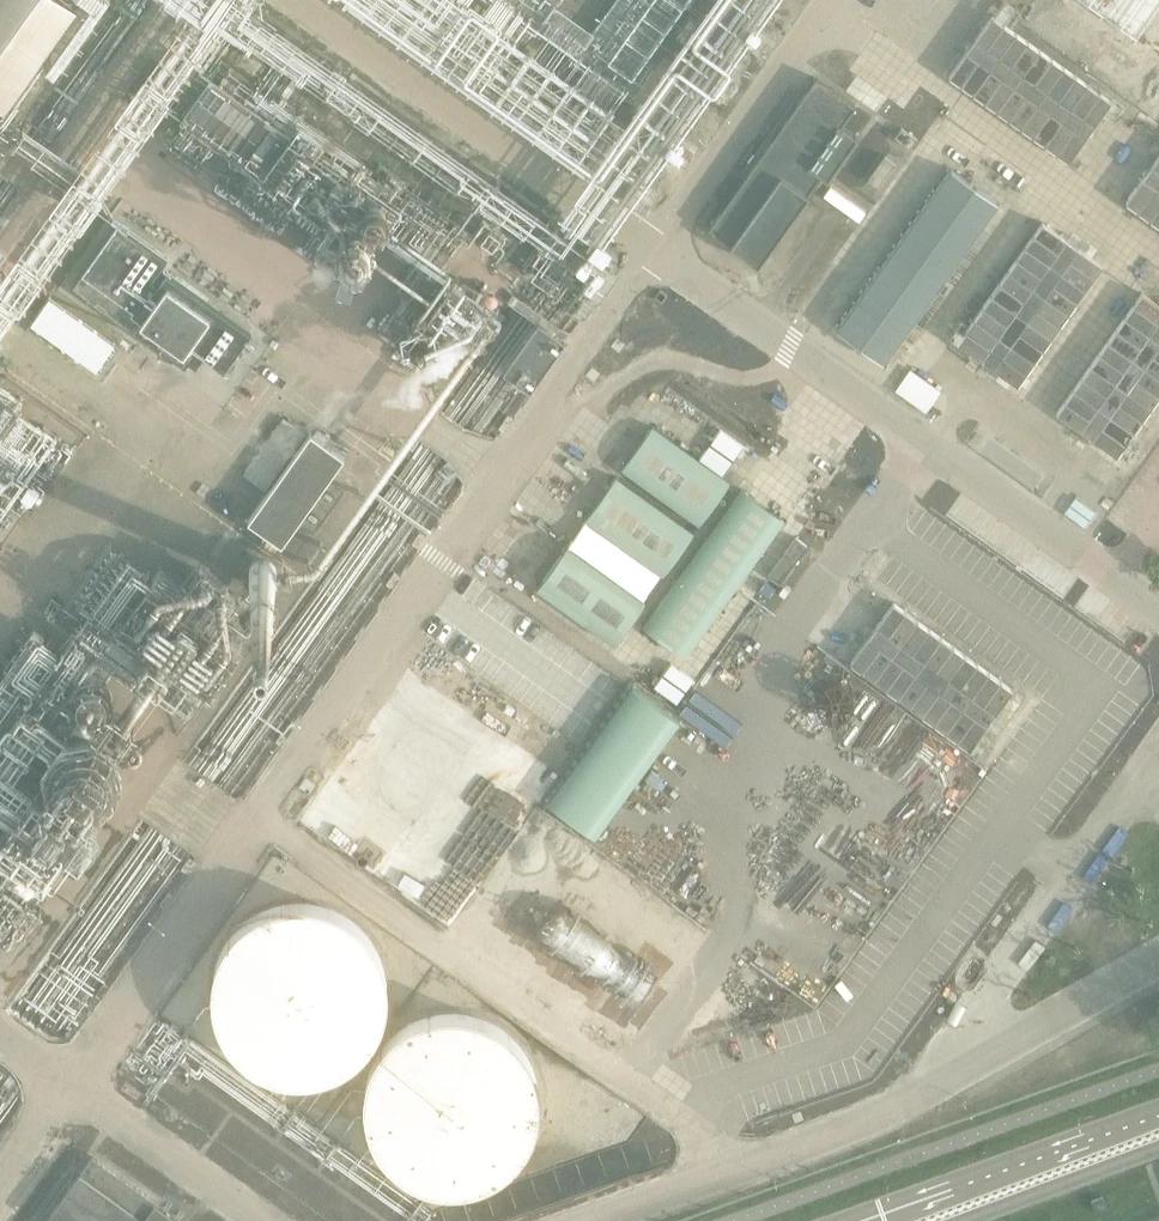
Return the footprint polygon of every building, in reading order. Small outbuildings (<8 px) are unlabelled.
[(68,0),(0,0),(0,112),(76,6),(68,0)] [(1158,114),(1158,0),(1150,0),(1118,51),(1135,61),(1118,89),(1158,114)] [(949,76),(1069,160),(1110,101),(990,18),(949,76)] [(814,75),(707,227),(754,261),(816,172),(825,178),(856,135),(840,124),(854,103),(814,75)] [(285,223),(271,235),(308,250),(324,249),(337,265),(395,245),(397,245),(394,252),(399,252),(392,267),(418,278),(416,237),(396,244),(391,228),(368,236),(392,217),(385,215),(385,198),(320,118),(312,137),(283,139),(284,148),(293,152),(280,162),(245,175),(257,180),(253,189),(264,180),(276,185),(281,200),(273,203),(273,208),(285,223)] [(1158,225),(1158,156),(1127,202),(1158,225)] [(948,168),(838,329),(888,364),(998,203),(948,168)] [(1021,383),(1103,261),(1041,219),(959,342),(1021,383)] [(116,223),(66,293),(181,376),(194,358),(219,376),(249,334),(165,275),(173,264),(116,223)] [(461,349),(493,301),(452,274),(444,287),(437,283),(410,323),(403,318),(391,336),(426,359),(447,327),(459,336),(453,344),(461,349)] [(48,301),(28,328),(95,375),(114,348),(48,301)] [(536,320),(501,369),(528,388),(563,339),(536,320)] [(897,391),(929,409),(942,387),(910,368),(897,391)] [(729,484),(650,429),(621,472),(700,526),(729,484)] [(311,433),(248,520),(282,545),(345,457),(311,433)] [(21,509),(23,500),(7,487),(28,475),(31,480),(48,471),(43,466),(72,449),(76,437),(55,449),(51,441),(0,470),(0,521),(21,509)] [(694,534),(615,480),(586,522),(664,577),(694,534)] [(743,486),(645,629),(687,658),(785,515),(743,486)] [(566,546),(537,588),(615,643),(645,601),(566,546)] [(968,750),(1016,680),(941,628),(924,653),(911,644),(927,620),(892,596),(845,666),(968,750)] [(6,912),(96,805),(126,708),(114,714),(35,690),(60,609),(0,680),(0,907),(6,912)] [(633,687),(549,804),(595,837),(679,720),(633,687)] [(926,909),(947,879),(751,743),(730,774),(926,909)] [(719,800),(673,864),(862,999),(907,935),(719,800)] [(227,1058),(264,1083),(307,1088),(348,1072),(377,1039),(388,997),(377,954),(347,921),(306,906),(262,912),(226,937),(206,976),(207,1020),(227,1058)] [(379,1175),(415,1199),(459,1204),(500,1188),(529,1155),(539,1113),(528,1070),(499,1037),(458,1022),(414,1028),(378,1053),(358,1092),(358,1136),(379,1175)] [(43,1220),(181,1220),(92,1155),(43,1220)]
